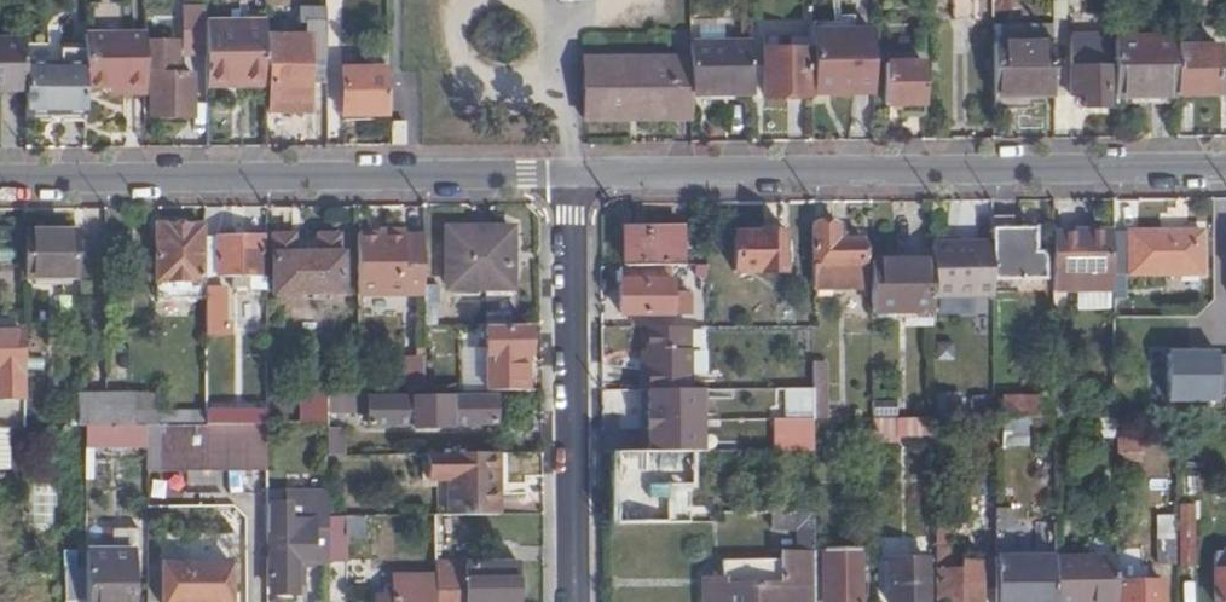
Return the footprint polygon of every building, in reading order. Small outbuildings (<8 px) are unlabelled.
[(961,12),(974,12),(975,0),(960,0),(961,12)] [(271,86),(272,112),(309,113),(310,101),(309,73),(328,74),(327,8),(309,8),(309,37),(267,38),(267,68),(275,68),(275,86),(271,86)] [(267,79),(267,68),(267,38),(267,21),(206,21),(206,34),(207,62),(207,87),(233,87),(235,80),(267,79)] [(873,32),(813,32),(813,50),(813,91),(873,91),(873,32)] [(146,33),(85,34),(85,44),(85,85),(111,84),(125,84),(126,94),(146,94),(146,56),(146,33)] [(207,62),(206,34),(191,34),(191,63),(207,62)] [(24,39),(0,39),(0,88),(25,88),(25,45),(24,39)] [(1174,48),(1174,39),(1113,40),(1113,41),(1113,96),(1174,94),(1174,48)] [(374,79),(388,71),(387,41),(373,41),(373,71),(375,71),(374,79)] [(1113,99),(1113,96),(1113,41),(1070,42),(1071,96),(1084,95),(1085,107),(1108,108),(1108,99),(1113,99)] [(994,95),(1054,95),(1054,43),(994,43),(994,95)] [(25,115),(86,112),(85,85),(85,44),(25,45),(25,88),(25,95),(25,115)] [(690,95),(751,94),(751,44),(690,44),(690,58),(690,95)] [(1174,94),(1174,97),(1217,96),(1217,47),(1174,48),(1174,94)] [(765,95),(813,95),(813,91),(813,50),(765,51),(765,95)] [(146,94),(146,116),(191,116),(192,75),(159,74),(158,56),(146,56),(146,94)] [(586,119),(691,118),(690,95),(690,58),(584,59),(586,119)] [(923,103),(923,63),(886,64),(887,103),(923,103)] [(344,114),(388,114),(388,71),(374,79),(375,71),(373,71),(344,71),(344,114)] [(207,93),(267,92),(267,79),(235,80),(233,87),(207,87),(207,93)] [(111,95),(126,94),(125,84),(111,84),(111,95)] [(407,98),(396,98),(395,116),(407,116),(407,98)] [(1012,219),(993,218),(993,245),(993,279),(1043,279),(1042,258),(1034,252),(1033,229),(1011,229),(1012,219)] [(205,281),(205,225),(158,227),(158,280),(205,281)] [(837,228),(811,227),(811,289),(861,289),(861,241),(837,241),(837,228)] [(512,229),(449,229),(450,288),(513,288),(512,229)] [(625,230),(625,268),(679,267),(678,229),(625,230)] [(78,273),(77,232),(32,232),(32,273),(78,273)] [(1111,233),(1054,232),(1054,289),(1066,289),(1066,277),(1111,277),(1111,233)] [(1130,240),(1115,240),(1115,268),(1130,268),(1130,276),(1201,277),(1200,249),(1212,249),(1212,239),(1202,238),(1201,233),(1130,233),(1130,240)] [(781,273),(780,235),(762,234),(762,242),(734,242),(735,273),(781,273)] [(353,236),(354,295),(425,296),(424,282),(424,240),(405,240),(405,237),(353,236)] [(262,272),(261,238),(220,238),(219,273),(262,272)] [(331,238),(315,238),(314,252),(289,252),(288,238),(270,238),(270,293),(332,293),(332,281),(336,281),(336,252),(331,252),(331,238)] [(993,245),(933,245),(933,262),(933,301),(993,300),(993,279),(993,245)] [(933,262),(872,263),(872,313),(933,313),(933,301),(933,262)] [(694,266),(694,275),(709,275),(709,266),(694,266)] [(669,269),(620,270),(620,314),(689,313),(688,294),(670,294),(669,269)] [(1115,289),(1115,277),(1111,277),(1066,277),(1066,289),(1115,289)] [(206,297),(205,288),(205,281),(158,280),(158,296),(206,297)] [(425,296),(425,325),(437,325),(436,283),(424,282),(425,296)] [(206,297),(206,318),(224,319),(225,289),(205,288),(206,297)] [(238,299),(237,322),(255,322),(256,300),(238,299)] [(485,391),(520,391),(519,356),(527,356),(527,326),(484,326),(484,346),(485,391)] [(692,328),(648,328),(648,368),(642,369),(641,388),(692,389),(692,328)] [(25,371),(25,330),(0,330),(0,397),(20,396),(20,371),(25,371)] [(484,346),(460,346),(460,392),(485,391),(484,346)] [(1216,350),(1163,351),(1163,406),(1217,405),(1216,350)] [(425,354),(404,354),(404,384),(425,384),(425,354)] [(812,420),(825,420),(824,364),(812,364),(812,388),(812,420)] [(692,389),(641,388),(640,449),(648,449),(665,449),(698,450),(700,389),(692,389)] [(812,433),(812,420),(812,388),(798,388),(797,395),(777,395),(777,411),(763,410),(763,434),(812,433)] [(329,394),(329,423),(329,455),(341,454),(341,413),(371,413),(371,424),(412,423),(413,427),(453,427),(454,423),(498,422),(497,396),(371,398),(371,393),(355,394),(329,394)] [(84,426),(109,425),(109,394),(84,394),(84,426)] [(109,425),(144,425),(144,394),(109,394),(109,425)] [(149,425),(206,424),(206,410),(206,407),(191,408),(191,411),(159,411),(158,394),(144,394),(144,425),(149,425)] [(302,394),(301,424),(329,423),(329,394),(302,394)] [(1003,398),(1003,419),(1036,419),(1036,404),(1036,398),(1003,398)] [(873,402),(873,420),(897,420),(906,420),(905,402),(873,402)] [(1036,404),(1036,419),(1055,419),(1055,404),(1036,404)] [(206,424),(268,424),(268,410),(206,410),(206,424)] [(897,420),(873,420),(873,444),(897,444),(897,435),(897,420)] [(897,420),(897,435),(934,435),(934,420),(906,420),(897,420)] [(268,458),(268,424),(206,424),(149,425),(149,460),(268,458)] [(145,446),(144,425),(109,425),(84,426),(84,447),(145,446)] [(11,468),(11,426),(0,426),(0,468),(11,468)] [(1140,430),(1116,430),(1116,461),(1141,460),(1140,430)] [(616,500),(616,524),(665,524),(665,449),(648,449),(648,453),(616,453),(616,482),(625,482),(625,499),(616,500)] [(501,515),(501,453),(428,454),(429,480),(450,480),(451,515),(501,515)] [(616,492),(616,500),(625,499),(625,482),(616,482),(616,492)] [(304,558),(329,559),(329,517),(329,494),(289,494),(289,505),(268,506),(268,534),(273,534),(273,594),(298,594),(297,583),(303,583),(304,566),(304,558)] [(1179,505),(1180,569),(1195,569),(1194,505),(1179,505)] [(812,551),(812,512),(768,512),(768,532),(794,533),(794,559),(777,559),(777,565),(738,564),(724,564),(723,580),(704,581),(704,601),(813,601),(812,551)] [(329,517),(329,559),(347,559),(348,535),(348,517),(329,517)] [(366,517),(348,517),(348,535),(366,535),(366,517)] [(1039,521),(1038,545),(1054,546),(1055,522),(1039,521)] [(935,523),(935,547),(938,548),(939,577),(959,577),(959,564),(958,549),(948,549),(948,523),(935,523)] [(87,601),(133,601),(133,552),(140,552),(141,530),(115,531),(115,552),(86,552),(86,571),(87,601)] [(1161,568),(1177,568),(1176,535),(1160,535),(1161,568)] [(813,601),(859,601),(858,551),(812,551),(813,601)] [(1216,554),(1216,601),(1225,601),(1225,554),(1216,554)] [(1056,559),(1056,558),(996,557),(996,601),(1057,601),(1056,559)] [(927,559),(890,560),(891,601),(927,601),(927,559)] [(1118,559),(1056,559),(1057,601),(1118,601),(1118,559)] [(166,601),(231,601),(231,564),(166,565),(166,601)] [(437,601),(520,601),(520,564),(436,564),(437,601)] [(939,577),(939,601),(980,601),(980,564),(959,564),(959,577),(939,577)] [(66,601),(87,601),(86,571),(66,570),(66,601)] [(432,577),(394,577),(393,596),(377,596),(377,601),(432,601),(432,577)] [(1161,582),(1121,583),(1122,601),(1161,601),(1161,582)]
